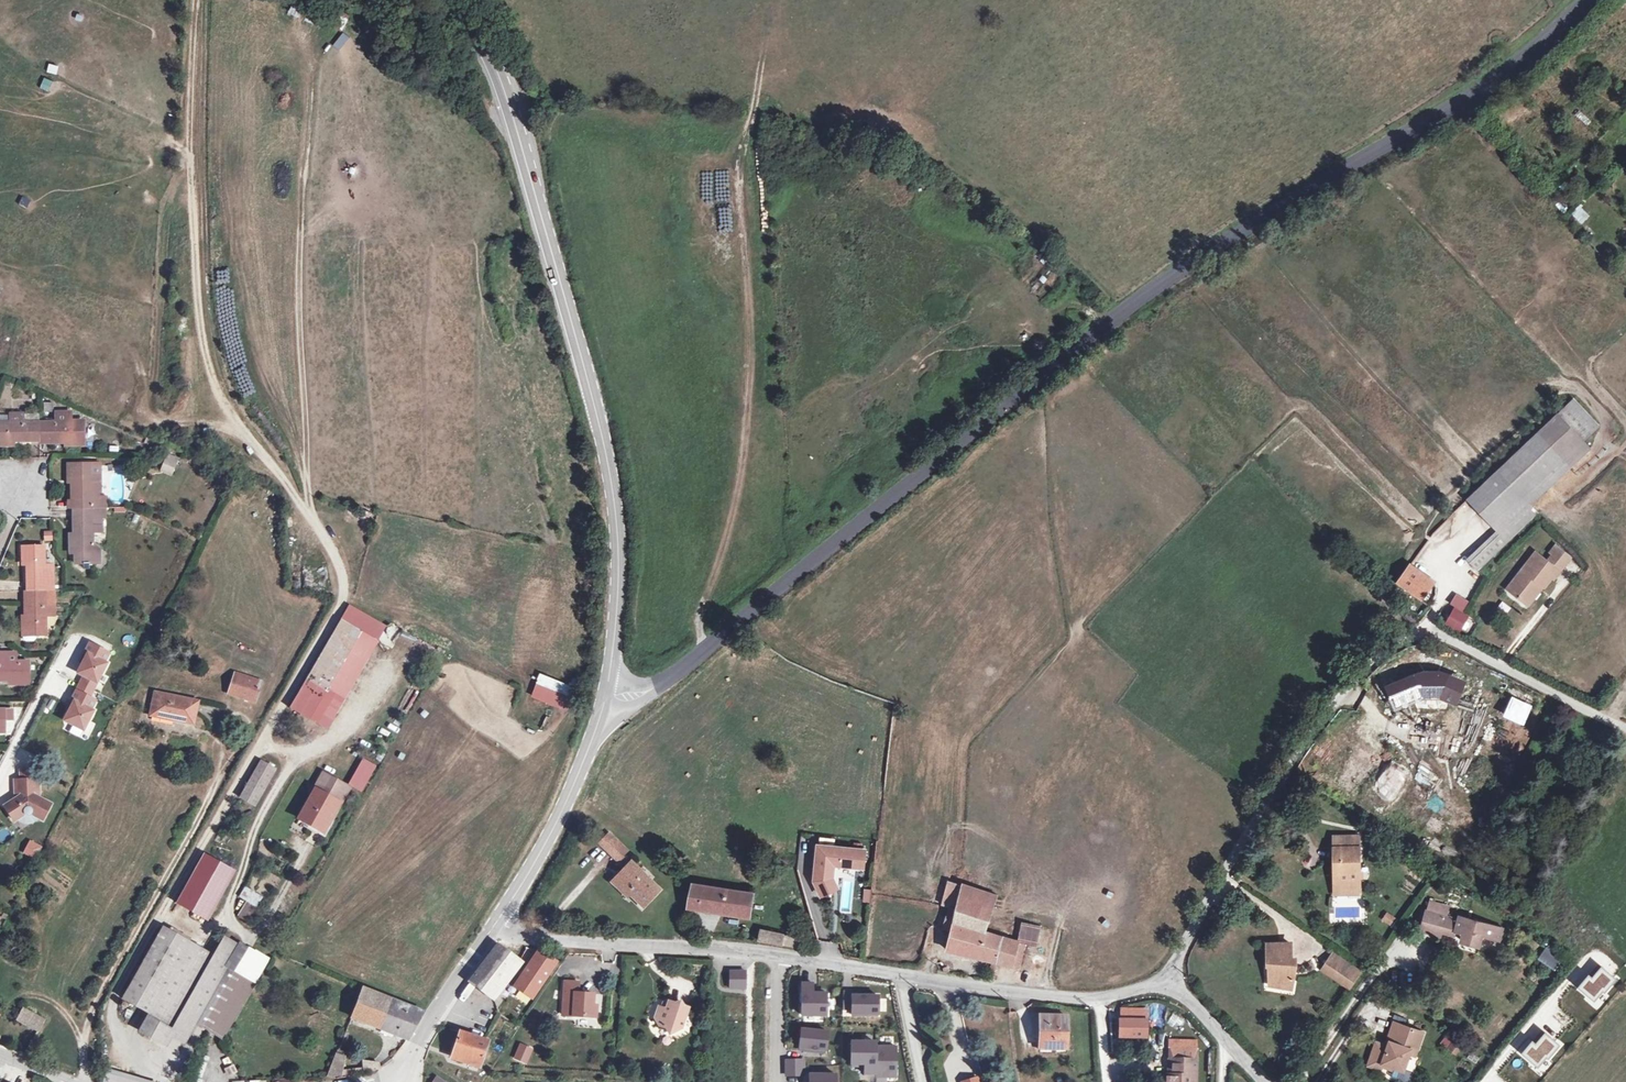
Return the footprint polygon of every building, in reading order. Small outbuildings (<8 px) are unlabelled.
[(56,75),(58,66),(49,63),(46,72),(56,75)] [(49,92),(53,81),(44,78),(40,89),(49,92)] [(1586,128),(1592,121),(1579,110),(1573,117),(1586,128)] [(1582,225),(1590,214),(1579,205),(1570,216),(1582,225)] [(1556,419),(1580,445),(1595,432),(1572,406),(1556,419)] [(39,425),(40,444),(65,444),(69,444),(69,448),(80,448),(79,436),(83,436),(82,424),(62,425),(62,417),(39,418),(39,425)] [(39,425),(25,426),(25,419),(15,419),(16,426),(0,426),(0,449),(9,449),(9,445),(40,444),(39,425)] [(1496,537),(1527,509),(1587,453),(1580,445),(1556,419),(1464,503),(1496,537)] [(166,454),(159,472),(174,477),(181,459),(166,454)] [(72,511),(92,510),(91,495),(99,494),(99,485),(91,486),(91,467),(80,467),(80,471),(68,472),(68,483),(72,482),(72,486),(72,502),(68,502),(68,511),(72,511)] [(91,486),(99,485),(98,467),(91,467),(91,486)] [(92,510),(99,510),(100,510),(100,506),(99,494),(91,495),(92,510)] [(1534,517),(1527,509),(1496,537),(1466,565),(1473,573),(1534,517)] [(73,555),(74,566),(81,566),(81,568),(87,568),(87,566),(96,565),(96,552),(91,545),(90,536),(99,535),(99,520),(99,510),(92,510),(72,511),(72,539),(68,539),(68,555),(73,555)] [(43,541),(52,541),(52,531),(43,532),(43,541)] [(34,552),(22,552),(22,561),(26,561),(27,623),(22,623),(22,632),(23,632),(34,633),(37,633),(37,637),(45,637),(45,618),(53,618),(53,567),(44,566),(45,547),(34,548),(34,552)] [(1549,558),(1543,565),(1555,575),(1567,560),(1551,548),(1546,555),(1549,558)] [(1532,556),(1511,583),(1511,587),(1505,594),(1522,607),(1533,593),(1532,589),(1535,586),(1539,590),(1540,591),(1548,581),(1549,582),(1555,575),(1543,565),(1532,556)] [(1407,567),(1395,583),(1417,600),(1430,584),(1407,567)] [(1533,593),(1522,607),(1524,608),(1539,590),(1535,586),(1532,589),(1533,593)] [(355,610),(298,703),(331,722),(388,628),(355,610)] [(1450,612),(1446,620),(1458,627),(1463,619),(1450,612)] [(107,656),(88,647),(84,656),(86,657),(78,674),(79,677),(83,679),(95,685),(105,666),(102,665),(107,656)] [(29,674),(28,663),(16,663),(16,654),(0,654),(0,680),(13,680),(14,686),(25,686),(25,674),(29,674)] [(569,713),(579,689),(540,673),(530,697),(569,713)] [(260,683),(233,674),(226,694),(254,702),(260,683)] [(1426,710),(1454,711),(1455,694),(1463,691),(1463,676),(1419,675),(1388,686),(1395,706),(1401,706),(1421,698),(1426,710)] [(95,685),(83,679),(75,694),(88,700),(95,685)] [(88,700),(75,694),(71,703),(73,704),(65,721),(66,724),(82,732),(92,713),(90,712),(94,703),(88,700)] [(196,702),(153,695),(149,718),(192,726),(196,702)] [(1511,696),(1503,718),(1524,726),(1533,704),(1511,696)] [(362,793),(376,766),(362,758),(347,785),(362,793)] [(265,760),(243,799),(260,808),(282,770),(265,760)] [(21,773),(21,782),(38,781),(37,772),(21,773)] [(317,789),(340,803),(346,791),(324,778),(317,789)] [(21,782),(15,782),(15,795),(19,795),(19,799),(5,808),(14,822),(24,815),(25,817),(26,817),(28,817),(29,817),(30,817),(31,816),(31,815),(42,820),(50,806),(35,798),(35,794),(38,794),(38,781),(21,782)] [(340,803),(317,789),(301,817),(324,830),(340,803)] [(5,842),(11,833),(2,827),(0,831),(0,839),(5,842)] [(609,833),(599,844),(625,869),(617,877),(645,904),(659,890),(631,862),(630,864),(622,856),(627,851),(609,833)] [(1341,889),(1359,889),(1359,846),(1347,846),(1347,836),(1335,836),(1335,876),(1341,876),(1341,889)] [(1347,846),(1359,846),(1359,836),(1347,836),(1347,846)] [(269,857),(274,845),(263,840),(258,852),(269,857)] [(44,847),(36,843),(31,853),(38,857),(44,847)] [(818,846),(814,881),(828,883),(833,879),(835,866),(864,869),(866,851),(818,846)] [(235,873),(204,856),(178,904),(209,921),(235,873)] [(1341,876),(1335,876),(1335,894),(1359,895),(1359,889),(1341,889),(1341,876)] [(828,883),(814,881),(831,897),(842,886),(833,879),(828,883)] [(945,951),(989,963),(984,980),(990,982),(995,965),(1015,970),(1022,946),(1031,949),(1036,932),(1020,928),(1016,944),(981,934),(991,896),(946,883),(939,907),(945,909),(940,929),(950,932),(945,951)] [(754,894),(692,884),(688,908),(750,918),(754,894)] [(237,917),(247,923),(262,897),(245,887),(239,897),(245,901),(237,917)] [(1426,900),(1423,910),(1429,911),(1432,901),(1426,900)] [(1437,934),(1437,931),(1442,915),(1445,905),(1432,901),(1429,911),(1423,910),(1419,923),(1428,926),(1426,931),(1437,934)] [(1386,912),(1381,920),(1392,926),(1396,918),(1386,912)] [(1442,915),(1437,931),(1451,935),(1452,930),(1455,921),(1453,920),(1453,918),(1442,915)] [(1455,921),(1452,930),(1461,933),(1459,940),(1462,941),(1462,943),(1470,945),(1470,943),(1474,944),(1477,935),(1494,940),(1495,939),(1499,928),(1457,916),(1455,921)] [(1428,926),(1419,923),(1418,929),(1426,931),(1428,926)] [(171,1034),(215,956),(166,929),(126,1001),(150,1013),(141,1030),(166,1043),(171,1034)] [(761,932),(759,941),(802,948),(804,940),(761,932)] [(188,1044),(199,1023),(225,1038),(268,963),(241,948),(224,939),(215,956),(171,1034),(188,1044)] [(1272,967),(1273,984),(1291,988),(1295,968),(1290,967),(1290,945),(1267,945),(1268,967),(1272,967)] [(1537,960),(1555,971),(1563,958),(1544,947),(1537,960)] [(497,948),(495,950),(467,982),(491,999),(519,965),(497,948)] [(1326,970),(1329,972),(1338,960),(1356,973),(1359,969),(1337,953),(1326,970)] [(514,981),(531,993),(551,964),(535,954),(514,981)] [(1338,960),(1329,972),(1348,985),(1356,973),(1338,960)] [(1616,980),(1602,968),(1593,979),(1589,975),(1579,987),(1597,1002),(1616,980)] [(729,971),(729,979),(745,980),(745,971),(729,971)] [(745,980),(729,979),(729,988),(745,988),(745,980)] [(591,1005),(592,994),(577,993),(578,982),(563,981),(560,1016),(594,1018),(595,1006),(591,1005)] [(800,985),(800,995),(800,1017),(825,1017),(825,995),(811,995),(811,985),(800,985)] [(405,1040),(414,1026),(422,1014),(362,989),(351,1017),(405,1040)] [(840,991),(839,1010),(867,1010),(867,991),(840,991)] [(666,1009),(662,1007),(659,1006),(655,1017),(658,1025),(665,1028),(669,1034),(682,1026),(688,1009),(670,1001),(669,1004),(666,1009)] [(45,1022),(22,1009),(16,1020),(38,1033),(45,1022)] [(1039,1016),(1040,1045),(1050,1045),(1050,1048),(1067,1047),(1066,1015),(1039,1016)] [(1117,1018),(1117,1039),(1148,1039),(1149,1019),(1117,1018)] [(1386,1044),(1384,1043),(1374,1039),(1366,1062),(1378,1067),(1380,1060),(1392,1065),(1401,1068),(1407,1052),(1412,1054),(1421,1030),(1392,1020),(1385,1039),(1387,1040),(1386,1044)] [(458,1030),(451,1058),(479,1065),(479,1062),(485,1037),(458,1030)] [(801,1034),(799,1053),(826,1055),(828,1036),(801,1034)] [(1447,1034),(1440,1043),(1457,1056),(1464,1046),(1447,1034)] [(1557,1045),(1546,1035),(1537,1045),(1533,1042),(1523,1053),(1539,1066),(1557,1045)] [(520,1044),(514,1057),(525,1063),(531,1049),(520,1044)] [(852,1044),(852,1066),(865,1066),(865,1076),(877,1076),(877,1048),(877,1044),(852,1044)] [(1184,1045),(1157,1044),(1157,1072),(1152,1072),(1151,1081),(1183,1081),(1184,1045)] [(487,1056),(496,1059),(499,1050),(490,1047),(487,1056)] [(897,1048),(877,1048),(877,1076),(877,1078),(897,1078),(897,1048)] [(341,1052),(338,1051),(328,1078),(339,1076),(345,1059),(340,1057),(341,1052)] [(805,1059),(784,1059),(784,1081),(806,1081),(805,1059)] [(210,1066),(203,1063),(199,1072),(207,1075),(210,1066)] [(363,1072),(379,1070),(379,1069),(379,1063),(362,1064),(363,1072)] [(1401,1068),(1392,1065),(1389,1073),(1402,1078),(1406,1076),(1408,1070),(1401,1068)] [(120,1077),(121,1075),(108,1071),(104,1081),(119,1081),(120,1077)]
